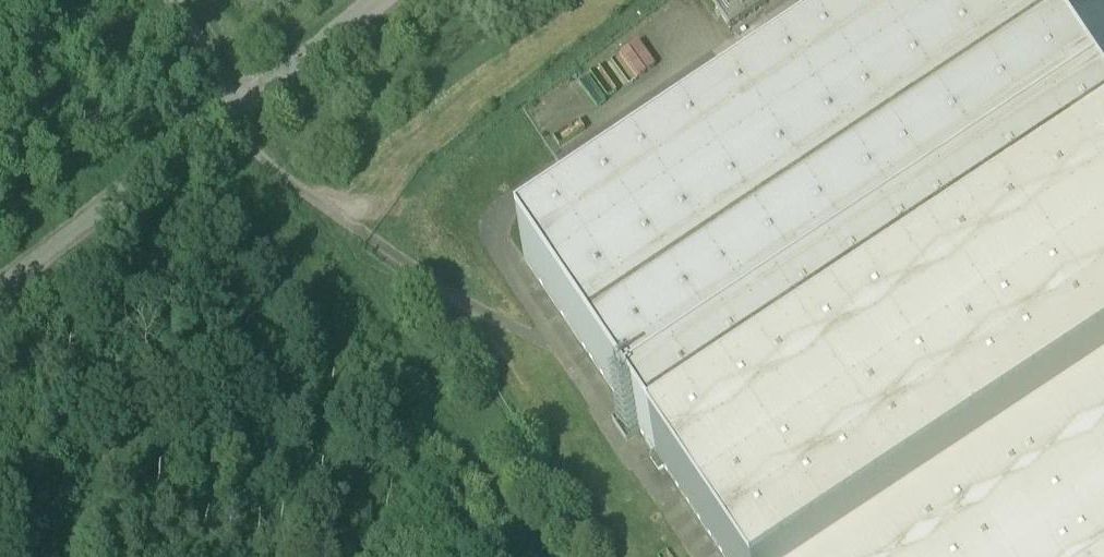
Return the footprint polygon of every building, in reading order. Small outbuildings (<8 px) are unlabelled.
[(769,100),(770,101),(753,112),(525,265),(657,461),(1103,162),(1103,118),(1025,0),(919,0),(769,100)] [(731,31),(778,0),(710,0),(731,31)] [(751,73),(769,100),(919,0),(861,0),(751,73)] [(1103,118),(1103,0),(1025,0),(1103,118)] [(657,461),(721,556),(844,556),(1103,383),(1103,162),(657,461)] [(844,556),(1103,556),(1103,383),(844,556)]
